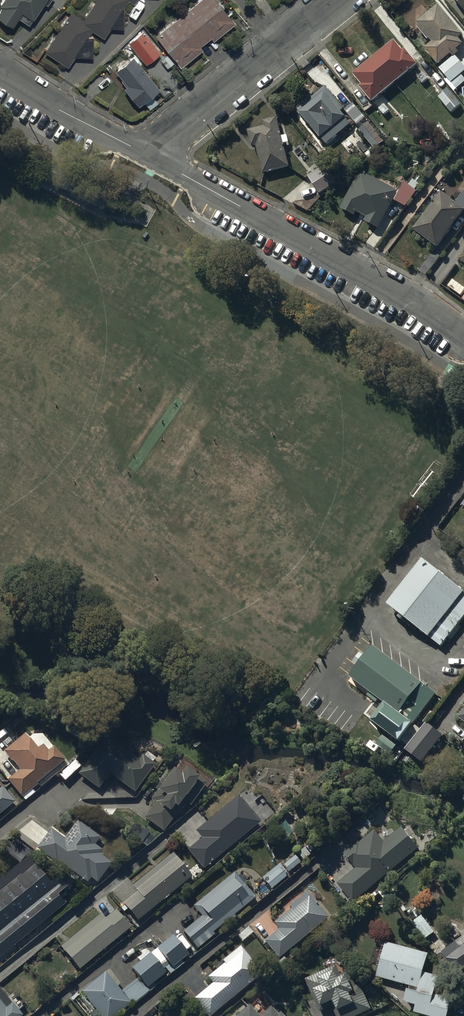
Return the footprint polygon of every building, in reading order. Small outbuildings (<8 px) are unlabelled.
[(12,24),(17,15),(28,22),(43,0),(45,2),(47,0),(0,0),(0,16),(12,24)] [(83,18),(71,10),(45,50),(68,65),(74,55),(93,55),(92,34),(87,34),(91,28),(104,36),(110,27),(122,27),(122,5),(125,0),(96,0),(83,18)] [(217,0),(194,0),(155,33),(169,50),(160,58),(167,66),(175,59),(180,65),(202,46),(199,44),(209,35),(212,39),(234,20),(217,0)] [(463,34),(439,4),(416,22),(419,25),(417,26),(428,40),(430,38),(433,41),(425,48),(438,64),(437,65),(448,78),(445,80),(455,92),(458,90),(456,88),(463,82),(463,78),(461,74),(463,71),(463,66),(455,55),(459,52),(456,49),(463,43),(458,37),(463,34)] [(160,50),(142,29),(127,41),(136,50),(114,68),(121,77),(120,78),(125,84),(124,85),(138,102),(142,99),(149,108),(158,101),(151,92),(159,85),(142,65),(160,50)] [(394,39),(352,73),(361,84),(359,86),(372,101),(384,115),(391,109),(379,96),(410,70),(418,64),(405,49),(404,50),(394,39)] [(325,85),(297,108),(300,111),(299,112),(326,145),(352,123),(342,111),(345,108),(325,85)] [(462,103),(449,88),(438,97),(451,113),(462,103)] [(277,116),(263,120),(264,125),(247,130),(252,146),(256,145),(263,173),(289,166),(283,143),(288,142),(287,135),(282,137),(277,116)] [(368,121),(358,128),(374,149),(384,142),(368,121)] [(329,162),(308,175),(320,193),(340,179),(329,162)] [(397,190),(359,171),(340,208),(355,216),(357,211),(367,216),(364,220),(378,227),(397,190)] [(419,184),(413,180),(409,186),(404,183),(393,201),(406,209),(418,191),(415,189),(419,184)] [(441,191),(413,228),(436,246),(463,209),(441,191)] [(425,559),(386,609),(441,650),(463,620),(463,589),(425,559)] [(373,647),(349,680),(410,725),(434,693),(373,647)] [(442,735),(426,722),(404,749),(420,762),(442,735)] [(25,801),(34,793),(32,790),(38,785),(36,784),(65,761),(43,734),(32,734),(27,738),(24,734),(3,751),(19,770),(7,779),(21,798),(22,798),(25,801)] [(139,759),(109,736),(81,773),(98,786),(108,772),(135,793),(157,765),(142,754),(139,759)] [(80,767),(74,761),(59,775),(64,781),(80,767)] [(150,805),(142,816),(163,832),(185,802),(190,806),(207,783),(185,767),(180,774),(173,768),(164,780),(162,779),(155,788),(157,790),(151,799),(155,802),(151,807),(150,805)] [(16,803),(3,787),(0,790),(0,815),(16,803)] [(260,820),(242,797),(240,799),(238,797),(195,831),(201,839),(187,850),(204,871),(262,825),(258,821),(260,820)] [(50,828),(35,848),(56,863),(57,861),(87,883),(90,879),(97,883),(112,863),(99,854),(102,851),(94,845),(100,837),(77,820),(64,838),(50,828)] [(384,842),(373,830),(360,842),(358,840),(344,852),(347,855),(343,859),(349,867),(353,864),(356,868),(337,884),(353,902),(423,844),(407,825),(403,828),(402,827),(384,842)] [(306,850),(299,855),(303,861),(310,856),(306,850)] [(136,891),(123,902),(137,920),(192,878),(172,853),(131,885),(136,891)] [(295,855),(283,865),(288,872),(301,863),(295,855)] [(29,940),(22,931),(32,923),(37,929),(48,920),(49,922),(68,906),(62,898),(71,890),(61,876),(49,886),(27,858),(1,879),(7,886),(0,892),(0,964),(29,940)] [(278,864),(262,878),(270,889),(287,875),(278,864)] [(201,916),(183,930),(198,949),(215,935),(212,932),(228,919),(231,922),(236,918),(234,915),(256,898),(235,871),(192,905),(201,916)] [(328,918),(305,891),(289,905),(291,908),(273,923),(278,929),(263,941),(279,959),(328,918)] [(100,913),(60,946),(79,970),(131,928),(115,909),(104,918),(100,913)] [(435,932),(422,914),(411,922),(424,940),(435,932)] [(80,991),(101,1015),(115,1015),(131,1003),(133,1006),(157,986),(154,982),(165,973),(160,966),(162,965),(170,974),(183,964),(180,960),(188,954),(172,935),(150,953),(146,949),(136,958),(139,962),(132,968),(136,973),(128,981),(130,984),(121,992),(117,987),(120,984),(108,968),(80,991)] [(442,952),(457,972),(463,967),(463,935),(442,952)] [(386,941),(376,977),(408,985),(404,1001),(416,1005),(414,1012),(429,1015),(448,1015),(453,998),(435,993),(439,976),(423,972),(429,953),(386,941)] [(240,946),(220,961),(223,964),(207,977),(212,983),(194,998),(208,1015),(211,1015),(263,974),(240,946)] [(306,978),(312,994),(316,993),(321,1005),(331,1001),(337,1015),(358,1015),(372,1011),(357,972),(341,978),(337,966),(306,978)] [(20,1013),(26,1008),(15,995),(9,1000),(0,988),(0,1015),(22,1015),(20,1013)] [(237,1015),(258,1015),(248,1006),(237,1015)] [(279,1013),(277,1014),(270,1007),(260,1015),(282,1015),(279,1013)]
